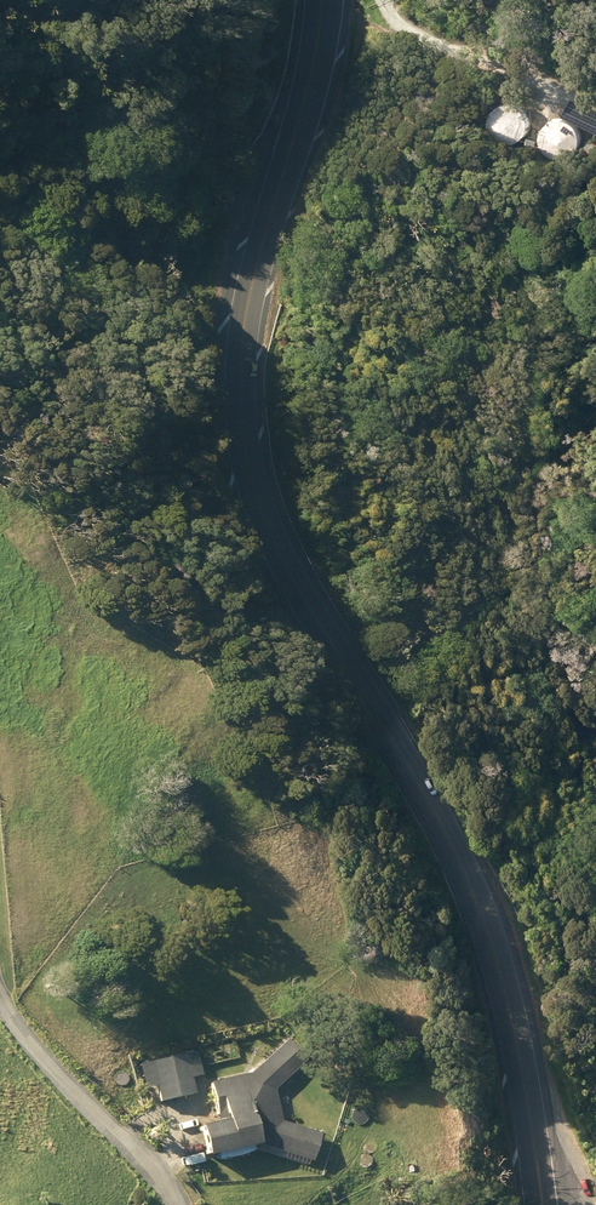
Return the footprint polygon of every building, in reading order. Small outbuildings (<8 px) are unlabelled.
[(526,117),(523,111),(517,107),(511,105),(504,105),(497,107),(492,111),(488,117),(487,124),(487,131),(490,137),(495,142),(502,145),(508,146),(515,144),(521,141),(525,136),(528,130),(528,123),(526,117)] [(566,159),(572,156),(577,151),(581,144),(581,136),(579,129),(575,123),(569,119),(561,117),(555,118),(548,120),(543,125),(540,130),(538,137),(539,144),(541,150),(546,155),(551,158),(558,160),(566,159)] [(208,1154),(256,1143),(310,1161),(320,1132),(281,1119),(274,1088),(307,1058),(288,1038),(249,1073),(209,1082),(217,1120),(201,1123),(208,1154)] [(193,1092),(190,1077),(201,1074),(196,1050),(139,1063),(144,1086),(155,1084),(159,1100),(193,1092)]
